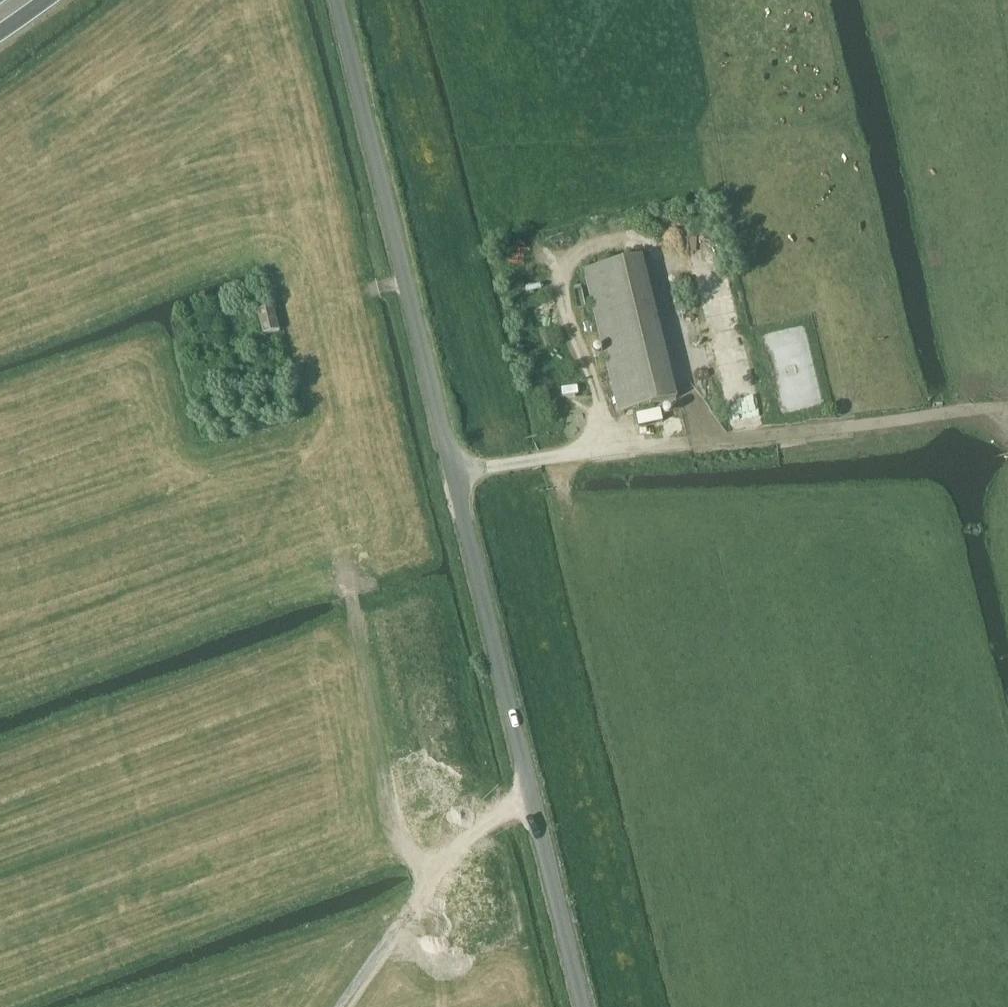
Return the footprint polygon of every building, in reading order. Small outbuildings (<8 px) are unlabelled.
[(642,256),(584,270),(618,412),(677,398),(642,256)] [(262,334),(280,330),(275,307),(257,311),(262,334)] [(582,383),(565,384),(565,392),(570,392),(582,391),(582,383)]
